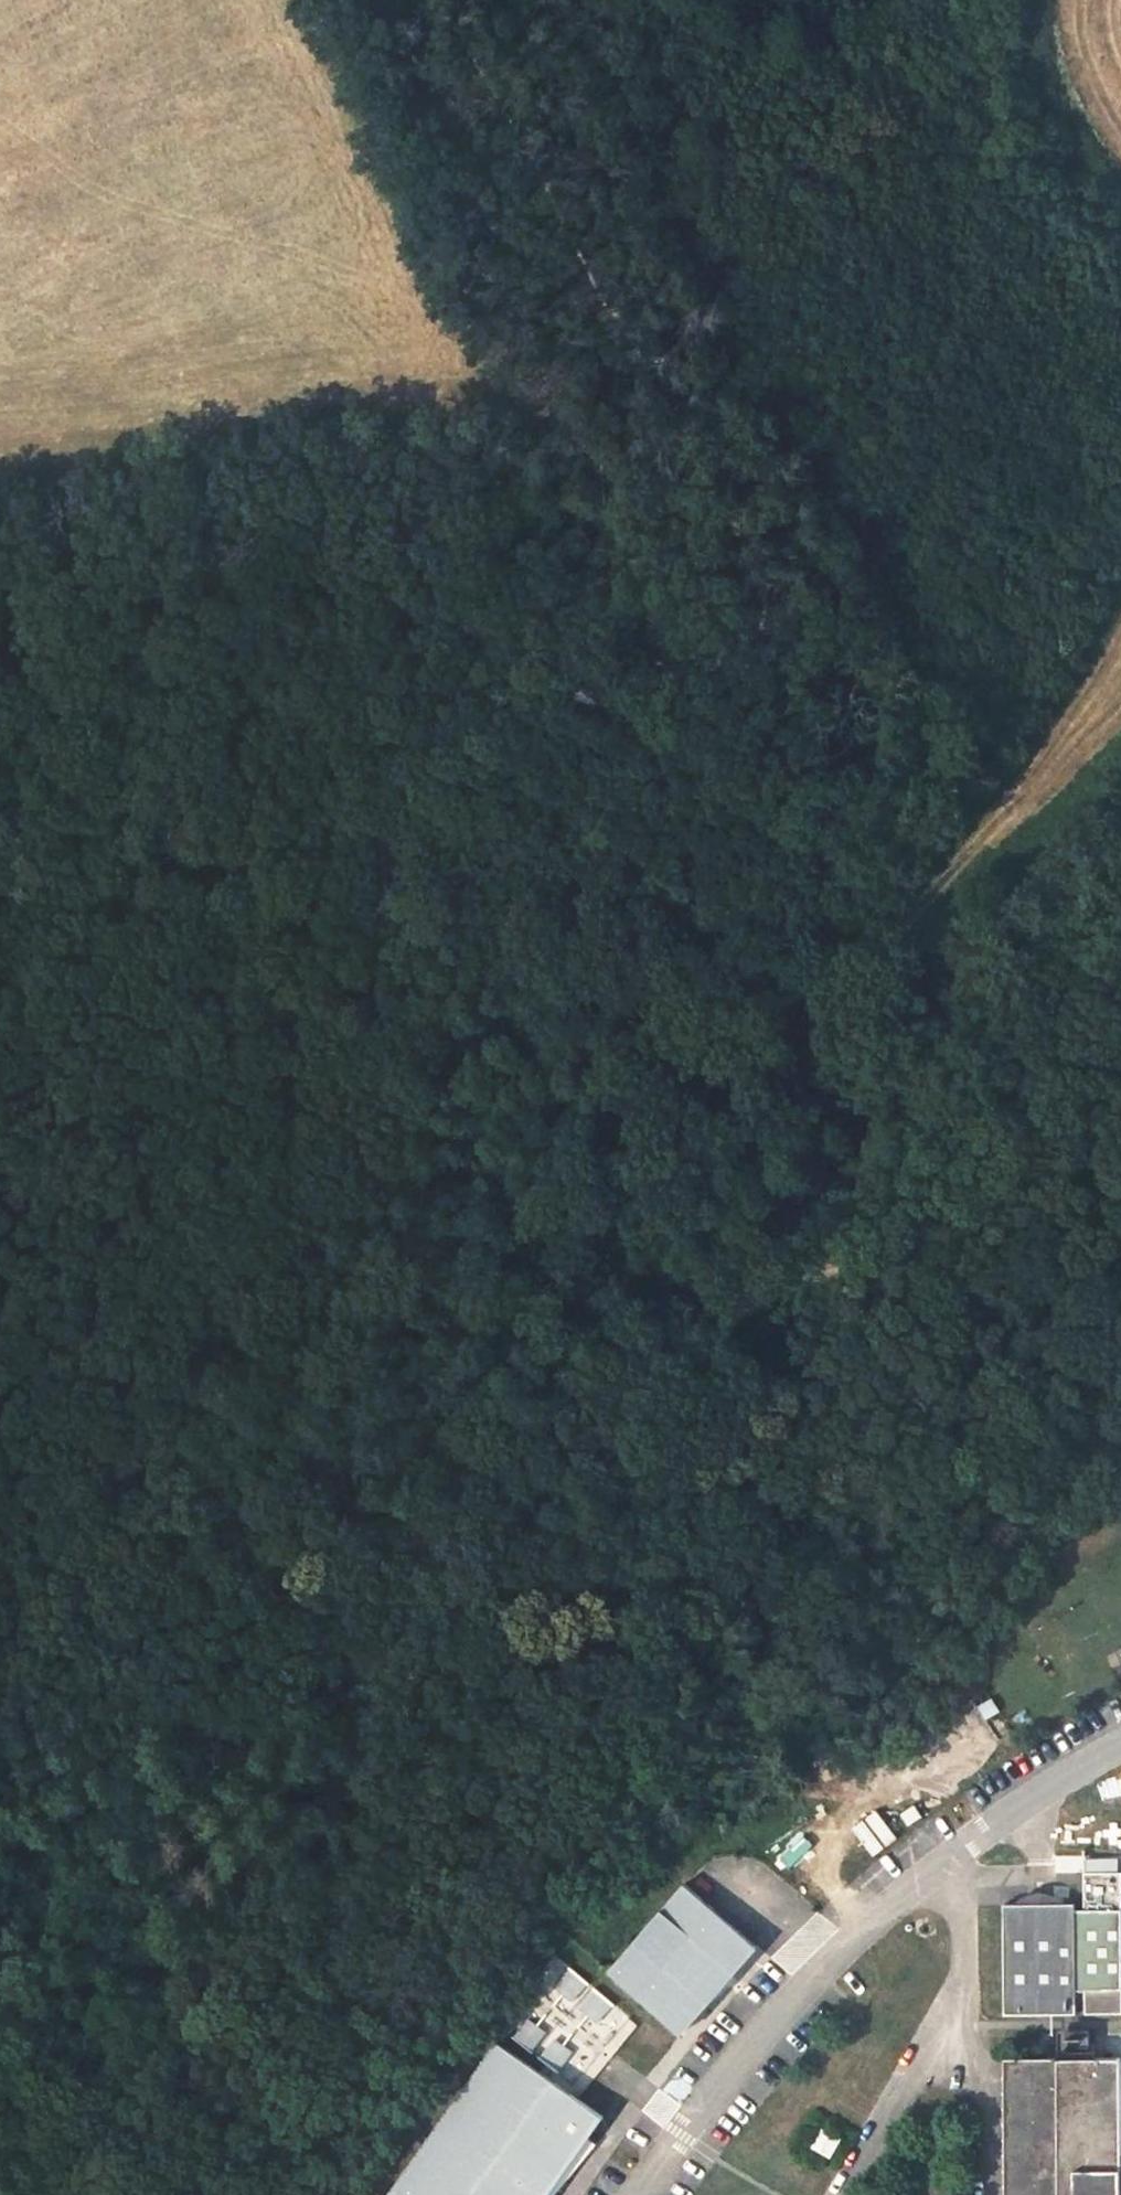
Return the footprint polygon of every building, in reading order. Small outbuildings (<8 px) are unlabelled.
[(980,1731),(972,1719),(943,1737),(951,1750),(980,1731)] [(1007,1905),(1006,2016),(1078,2017),(1078,2007),(1086,2008),(1087,2016),(1120,2017),(1120,1875),(1088,1875),(1087,1913),(1079,1913),(1079,1906),(1007,1905)] [(687,1883),(610,1970),(681,2033),(758,1946),(687,1883)] [(627,2015),(555,1952),(529,1982),(538,1988),(602,2045),(627,2015)] [(530,1998),(522,1992),(497,2023),(546,2061),(574,2083),(597,2051),(530,1998)] [(1062,2033),(1063,2060),(1120,2060),(1120,2033),(1062,2033)] [(390,2194),(547,2194),(603,2115),(499,2041),(390,2194)] [(1063,2060),(1006,2060),(1005,2194),(1120,2194),(1120,2060),(1063,2060)] [(826,2156),(836,2141),(819,2131),(809,2146),(826,2156)]
